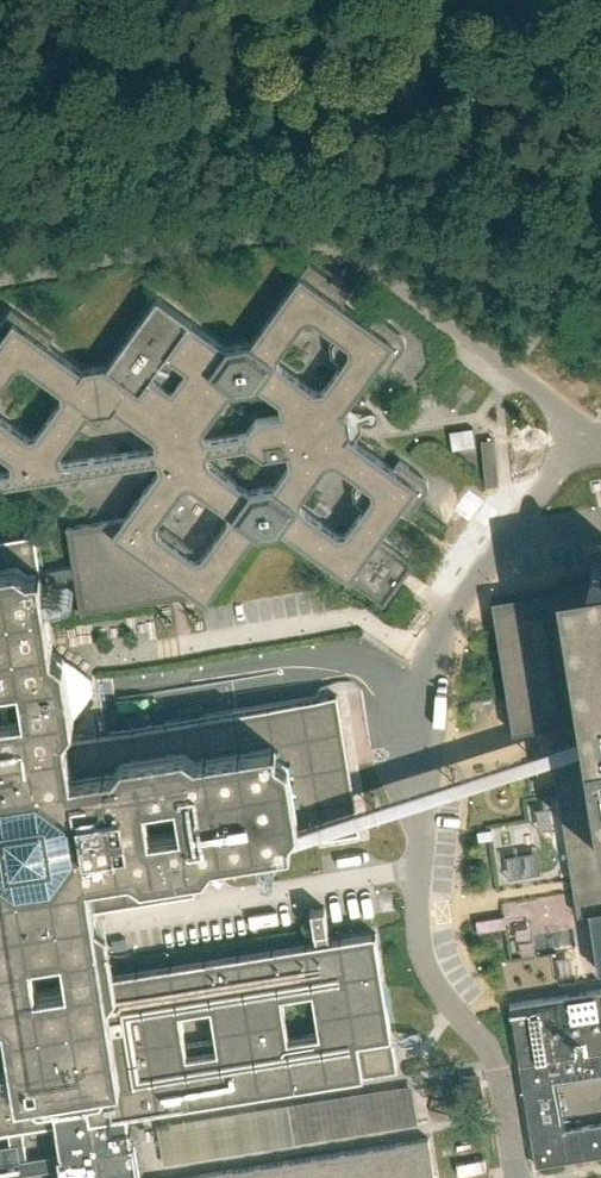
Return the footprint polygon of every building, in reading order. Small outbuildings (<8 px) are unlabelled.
[(157,460),(159,461),(160,468),(126,516),(68,526),(73,564),(41,570),(42,580),(74,575),(80,613),(181,597),(195,595),(214,592),(256,534),(258,535),(279,532),(280,530),(384,605),(400,583),(408,572),(414,564),(383,542),(379,539),(400,511),(409,517),(420,502),(426,493),(428,489),(429,484),(427,479),(424,476),(400,458),(393,467),(357,441),(349,435),(352,431),(349,414),(345,411),(348,406),(377,367),(386,374),(389,370),(404,349),(405,345),(406,340),(404,336),(401,332),(388,323),(377,314),(373,320),(371,322),(370,324),(342,303),(350,292),(334,280),(332,279),(330,282),(325,279),(328,275),(309,262),(250,343),(249,342),(228,345),(226,347),(157,296),(107,366),(105,364),(84,368),(83,370),(48,344),(53,337),(11,307),(0,323),(0,390),(18,365),(26,364),(62,391),(63,398),(36,434),(30,435),(0,414),(0,452),(12,460),(13,468),(11,469),(0,471),(0,485),(157,460)] [(591,395),(600,402),(600,380),(591,395)] [(461,418),(440,420),(441,435),(462,433),(461,418)] [(56,1124),(61,1153),(58,1153),(57,1154),(54,1154),(21,1159),(19,1144),(0,1147),(0,1177),(24,1177),(24,1174),(56,1169),(59,1169),(61,1168),(62,1177),(139,1177),(133,1142),(131,1142),(127,1113),(397,1070),(392,1034),(390,1023),(383,979),(375,931),(330,938),(315,941),(104,975),(94,910),(109,908),(162,899),(162,897),(157,866),(206,858),(326,838),(360,833),(358,819),(355,805),(343,726),(342,719),(338,694),(317,697),(316,697),(287,702),(106,731),(105,731),(67,737),(50,633),(42,580),(41,570),(35,533),(0,539),(0,681),(21,678),(25,708),(0,712),(0,1133),(56,1124)] [(559,578),(561,592),(558,592),(557,589),(493,599),(497,629),(508,697),(513,731),(579,721),(578,720),(581,719),(586,748),(552,753),(577,915),(589,913),(599,970),(600,970),(600,571),(559,578)] [(329,929),(325,907),(311,909),(315,931),(329,929)] [(582,992),(581,992),(549,997),(510,1003),(510,1005),(535,1165),(600,1155),(600,1123),(557,1130),(549,1083),(600,1075),(600,989),(582,992)] [(463,1077),(466,1096),(481,1094),(480,1089),(479,1082),(477,1075),(463,1077)] [(428,1137),(175,1177),(435,1177),(428,1137)]
